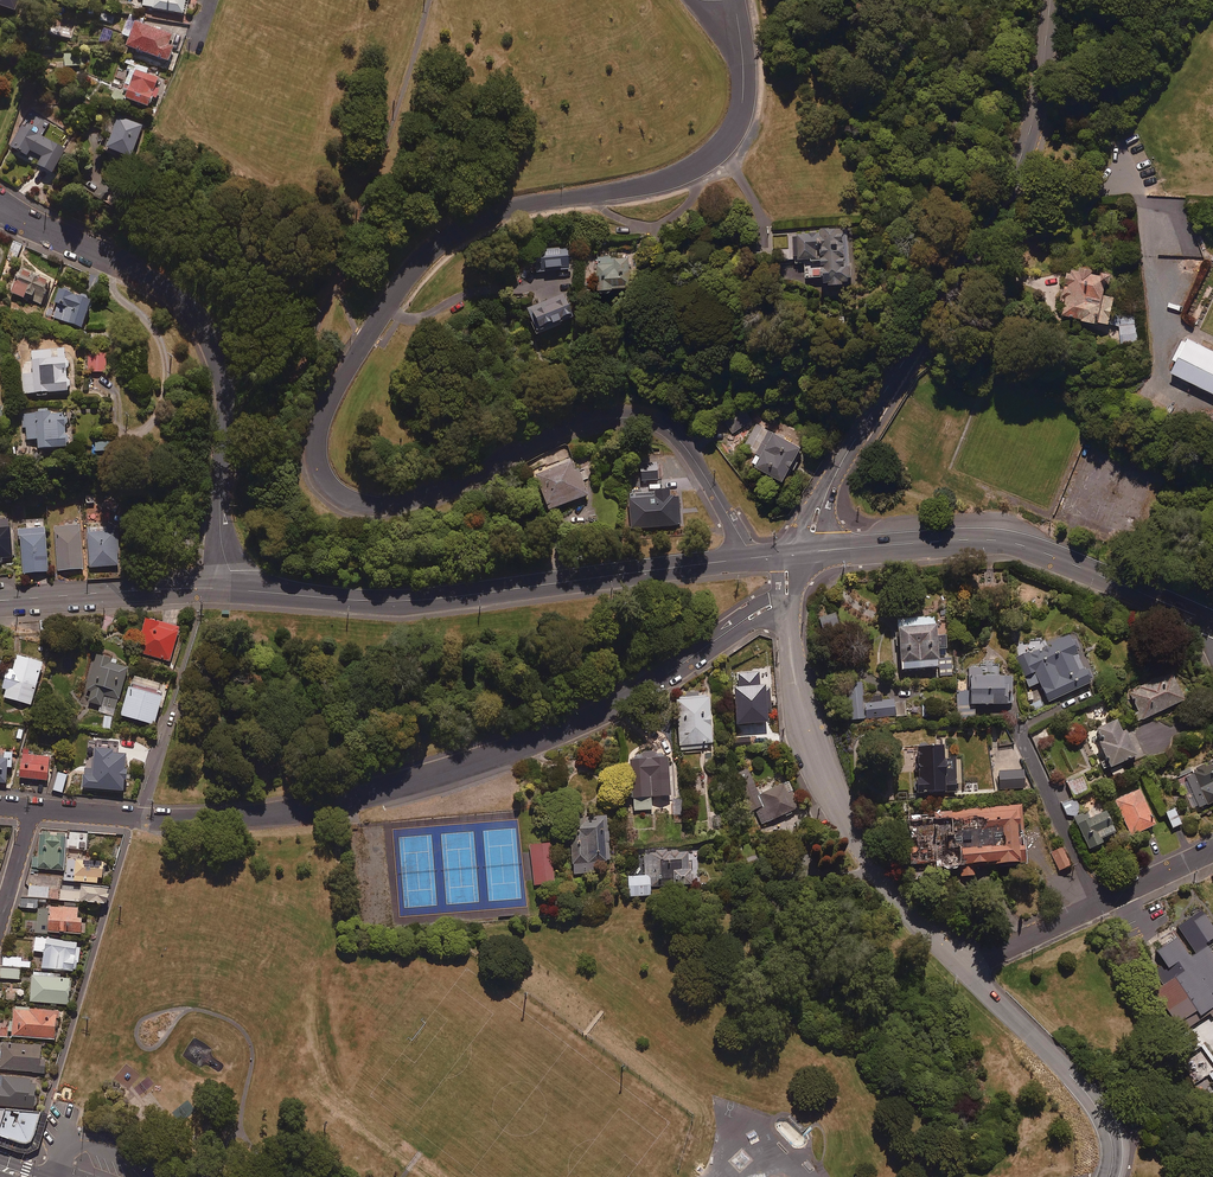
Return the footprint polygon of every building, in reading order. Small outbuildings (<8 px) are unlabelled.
[(16,16),(21,0),(0,0),(0,10),(16,16)] [(187,18),(190,0),(145,0),(143,9),(187,18)] [(56,19),(52,36),(72,40),(75,23),(56,19)] [(121,39),(131,42),(128,51),(169,64),(173,49),(169,48),(173,37),(136,26),(134,32),(124,29),(121,39)] [(149,111),(152,102),(157,104),(161,93),(156,91),(159,81),(137,74),(127,103),(149,111)] [(115,92),(109,106),(119,111),(125,96),(115,92)] [(143,129),(120,121),(108,155),(131,163),(143,129)] [(66,151),(20,130),(10,152),(28,161),(30,155),(44,161),(39,171),(54,178),(66,151)] [(851,287),(847,231),(794,235),(796,262),(821,260),(823,289),(851,287)] [(23,247),(15,243),(8,259),(16,262),(23,247)] [(566,244),(534,248),(536,271),(569,267),(566,244)] [(630,284),(628,255),(598,257),(600,286),(630,284)] [(1107,281),(1091,278),(1092,274),(1072,270),(1071,278),(1067,277),(1062,302),(1066,303),(1063,319),(1081,322),(1081,324),(1097,328),(1098,325),(1108,327),(1114,300),(1103,298),(1107,281)] [(37,282),(22,275),(12,296),(24,302),(26,298),(42,305),(52,284),(38,278),(37,282)] [(52,318),(82,330),(91,307),(89,303),(85,300),(81,300),(79,302),(72,299),(71,296),(69,294),(65,294),(63,295),(61,295),(52,318)] [(572,316),(565,297),(527,310),(534,329),(572,316)] [(1138,314),(1111,315),(1111,326),(1120,326),(1120,343),(1139,343),(1138,314)] [(1185,336),(1172,360),(1177,362),(1171,373),(1212,395),(1212,351),(1185,336)] [(66,352),(32,353),(33,375),(23,376),(24,397),(68,395),(70,387),(68,382),(67,372),(70,367),(69,364),(67,362),(66,352)] [(106,357),(97,357),(97,375),(107,374),(106,357)] [(1153,380),(1146,376),(1138,391),(1144,395),(1153,380)] [(752,419),(743,405),(724,419),(733,432),(752,419)] [(66,439),(67,430),(68,424),(66,419),(66,415),(52,415),(52,410),(39,410),(39,416),(22,416),(23,430),(28,430),(28,443),(38,442),(39,454),(67,453),(67,449),(69,444),(69,441),(66,439)] [(803,443),(772,425),(753,458),(783,476),(803,443)] [(109,443),(95,443),(96,453),(110,452),(109,443)] [(662,471),(661,455),(644,456),(645,472),(662,471)] [(574,468),(571,459),(537,471),(549,506),(587,493),(578,467),(574,468)] [(668,486),(653,488),(654,496),(629,498),(632,528),(681,523),(678,494),(669,495),(668,486)] [(12,560),(11,531),(9,531),(9,523),(0,523),(0,563),(3,563),(3,561),(12,560)] [(119,568),(117,533),(108,534),(108,527),(87,528),(89,569),(119,568)] [(81,528),(56,529),(58,574),(83,573),(81,528)] [(48,576),(46,531),(21,533),(23,577),(48,576)] [(953,656),(946,656),(945,632),(936,633),(935,614),(913,616),(914,623),(897,624),(900,668),(938,666),(939,675),(954,674),(953,656)] [(178,625),(145,616),(136,651),(169,660),(178,625)] [(1091,681),(1068,633),(1046,643),(1043,636),(1013,649),(1030,686),(1040,681),(1049,700),(1091,681)] [(42,661),(16,653),(12,668),(6,666),(0,686),(5,688),(3,696),(29,704),(42,661)] [(110,657),(96,653),(82,699),(114,709),(128,665),(110,659),(110,657)] [(998,662),(983,662),(983,665),(968,665),(968,690),(958,690),(958,717),(975,717),(975,702),(1012,702),(1012,674),(999,674),(998,662)] [(1185,697),(1171,669),(1128,690),(1134,702),(1131,703),(1138,720),(1185,697)] [(159,681),(134,675),(132,682),(157,689),(159,681)] [(861,681),(846,681),(848,716),(863,716),(861,681)] [(161,693),(128,684),(120,713),(153,723),(161,693)] [(711,742),(709,694),(677,695),(680,749),(707,748),(706,742),(711,742)] [(893,700),(864,701),(865,716),(894,714),(893,700)] [(931,703),(921,704),(922,716),(932,715),(931,703)] [(111,715),(104,714),(102,727),(109,728),(111,715)] [(1137,752),(1120,716),(1093,729),(1102,749),(1096,752),(1104,768),(1137,752)] [(122,790),(125,752),(113,751),(113,747),(104,747),(104,741),(94,741),(92,772),(84,771),(83,787),(122,790)] [(943,741),(918,743),(918,749),(904,750),(907,792),(963,789),(961,762),(945,763),(943,741)] [(28,747),(22,746),(19,776),(46,779),(48,755),(27,753),(28,747)] [(3,753),(0,753),(0,782),(6,782),(7,765),(11,765),(12,750),(3,749),(3,753)] [(668,755),(630,756),(632,809),(651,808),(650,796),(670,795),(668,755)] [(1185,774),(1192,789),(1185,792),(1194,811),(1212,802),(1212,761),(1185,774)] [(1121,762),(1108,768),(1113,777),(1125,771),(1121,762)] [(1024,770),(999,770),(999,787),(1024,786),(1024,770)] [(66,773),(57,771),(53,789),(62,791),(66,773)] [(756,789),(750,772),(734,778),(740,794),(756,789)] [(1088,788),(1082,774),(1067,781),(1073,795),(1088,788)] [(799,808),(788,780),(758,792),(769,819),(799,808)] [(1156,822),(1139,787),(1115,799),(1132,834),(1156,822)] [(1081,810),(1075,797),(1062,804),(1068,816),(1081,810)] [(1019,802),(905,812),(910,865),(932,863),(932,866),(957,864),(958,874),(973,873),(972,862),(1024,857),(1019,802)] [(1182,822),(1175,807),(1165,811),(1172,826),(1182,822)] [(1115,828),(1106,808),(1090,815),(1088,811),(1075,817),(1089,846),(1103,839),(1101,835),(1115,828)] [(573,873),(594,872),(593,860),(610,859),(607,815),(569,818),(573,873)] [(32,856),(31,871),(38,871),(39,868),(63,869),(65,831),(39,830),(37,856),(32,856)] [(68,834),(68,849),(87,849),(87,834),(68,834)] [(550,843),(529,845),(534,885),(555,882),(550,843)] [(1071,864),(1062,845),(1050,851),(1059,869),(1071,864)] [(688,848),(643,850),(644,873),(627,874),(628,895),(649,894),(649,884),(689,882),(688,848)] [(102,859),(67,857),(67,871),(64,871),(64,879),(96,880),(96,875),(101,876),(102,859)] [(107,883),(62,882),(62,889),(60,889),(60,899),(106,900),(107,883)] [(48,886),(28,886),(28,896),(48,896),(48,886)] [(37,897),(21,897),(21,907),(37,907),(37,897)] [(76,914),(76,905),(44,905),(44,908),(37,908),(37,931),(79,931),(79,914),(76,914)] [(1209,912),(1147,957),(1195,1024),(1212,1012),(1212,918),(1209,912)] [(75,941),(35,935),(33,950),(43,951),(41,966),(74,971),(75,962),(77,962),(79,946),(74,945),(75,941)] [(29,961),(20,960),(20,958),(1,958),(1,978),(20,978),(20,969),(29,969),(29,961)] [(67,1003),(69,976),(59,976),(60,973),(32,971),(30,1001),(67,1003)] [(15,992),(2,992),(2,999),(14,1000),(15,992)] [(55,1009),(13,1006),(11,1036),(53,1039),(55,1009)] [(0,1051),(0,1068),(43,1072),(44,1061),(39,1061),(41,1045),(1,1041),(0,1051)] [(1200,1087),(1209,1082),(1205,1074),(1210,1071),(1197,1049),(1183,1057),(1200,1087)] [(0,1074),(0,1104),(32,1108),(35,1078),(0,1074)] [(37,1111),(0,1108),(0,1137),(25,1146),(37,1111)]
